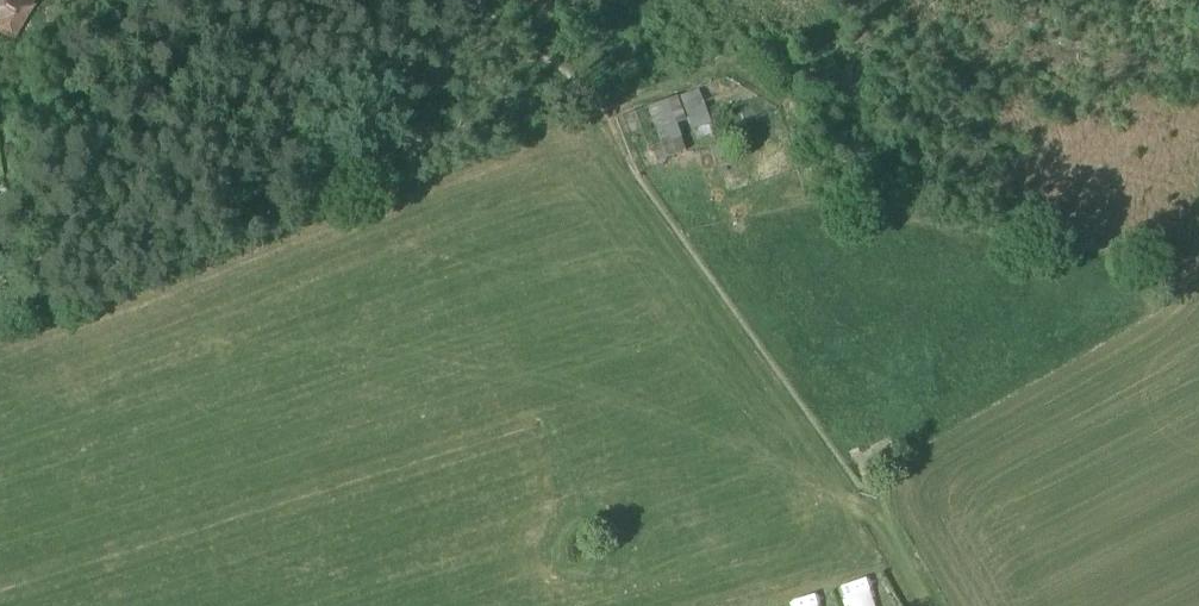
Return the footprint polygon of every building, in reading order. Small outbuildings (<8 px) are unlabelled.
[(35,0),(11,0),(0,20),(0,33),(13,40),(35,0)] [(679,96),(692,130),(710,123),(697,90),(679,96)] [(665,159),(685,152),(665,100),(646,107),(665,159)] [(860,605),(880,605),(885,604),(874,577),(852,586),(860,605)] [(801,605),(824,605),(819,595),(800,603),(801,605)]
